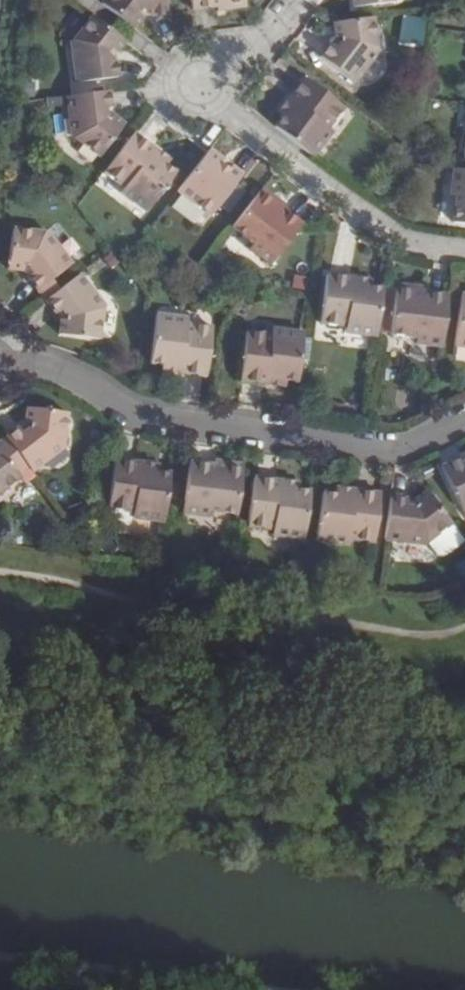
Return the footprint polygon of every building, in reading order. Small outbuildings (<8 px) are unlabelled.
[(100,4),(131,28),(140,17),(165,14),(163,0),(103,0),(100,4)] [(216,11),(245,7),(244,0),(190,0),(191,13),(216,11)] [(245,7),(216,11),(216,17),(245,15),(245,7)] [(122,40),(91,16),(71,41),(67,42),(73,84),(117,78),(113,53),(122,40)] [(373,17),(334,23),(335,39),(320,58),(354,84),(380,51),(378,48),(373,17)] [(400,46),(423,48),(425,20),(402,18),(400,46)] [(282,117),(273,129),(311,158),(332,132),(327,127),(342,106),(304,78),(287,99),(292,104),(282,117)] [(106,90),(63,96),(69,138),(73,138),(97,155),(120,124),(108,115),(106,90)] [(278,112),(282,117),(292,104),(287,99),(278,112)] [(132,135),(103,172),(121,187),(117,193),(143,213),(172,175),(162,167),(148,156),(153,151),(132,135)] [(148,156),(162,167),(165,160),(153,151),(148,156)] [(205,152),(176,190),(209,217),(240,176),(231,169),(228,171),(218,163),(220,161),(207,151),(205,152)] [(228,171),(231,169),(220,161),(218,163),(228,171)] [(453,169),(449,195),(456,196),(452,221),(464,223),(464,171),(453,169)] [(257,194),(280,212),(284,207),(261,189),(257,194)] [(257,194),(229,229),(251,246),(247,252),(268,268),(299,228),(280,212),(257,194)] [(20,277),(32,293),(45,284),(69,266),(49,238),(8,233),(3,276),(20,277)] [(53,293),(40,304),(55,324),(53,338),(93,344),(97,312),(101,309),(77,276),(53,293)] [(32,293),(40,304),(53,293),(45,284),(32,293)] [(339,284),(339,291),(354,293),(354,286),(339,284)] [(394,285),(394,292),(422,296),(422,288),(394,285)] [(351,335),(376,338),(382,289),(354,286),(354,293),(339,291),(323,289),(317,336),(350,340),(351,335)] [(413,346),(438,349),(445,299),(422,296),(394,292),(388,336),(414,340),(413,346)] [(459,296),(452,349),(464,350),(464,297),(459,296)] [(147,363),(161,366),(178,368),(177,375),(203,378),(210,331),(185,328),(186,321),(154,317),(147,363)] [(280,381),(295,383),(302,335),(268,332),(268,338),(245,335),(238,383),(263,386),(264,379),(280,381)] [(178,368),(161,366),(161,372),(177,375),(178,368)] [(279,388),(280,381),(264,379),(263,386),(279,388)] [(16,457),(30,476),(64,450),(61,446),(65,418),(26,413),(25,427),(5,442),(16,457)] [(0,445),(0,497),(19,482),(14,476),(25,468),(5,442),(0,445)] [(464,459),(442,470),(462,514),(464,512),(464,460),(464,459)] [(130,520),(161,524),(168,477),(155,476),(139,474),(139,466),(113,463),(107,510),(130,514),(130,520)] [(157,468),(139,466),(139,474),(155,476),(157,468)] [(210,475),(239,479),(239,473),(211,470),(210,475)] [(206,520),(233,523),(239,479),(210,475),(186,472),(179,523),(204,527),(206,520)] [(269,537),(302,542),(308,495),(294,494),(279,492),(279,485),(253,481),(246,529),(270,532),(269,537)] [(294,486),(279,485),(279,492),(294,494),(294,486)] [(425,546),(449,526),(424,492),(408,505),(386,501),(381,543),(422,549),(425,546)] [(335,494),(335,501),(350,503),(351,496),(335,494)] [(347,543),(371,546),(377,499),(351,496),(350,503),(335,501),(321,499),(315,544),(346,549),(347,543)] [(449,526),(425,546),(434,558),(446,557),(463,544),(449,526)]
